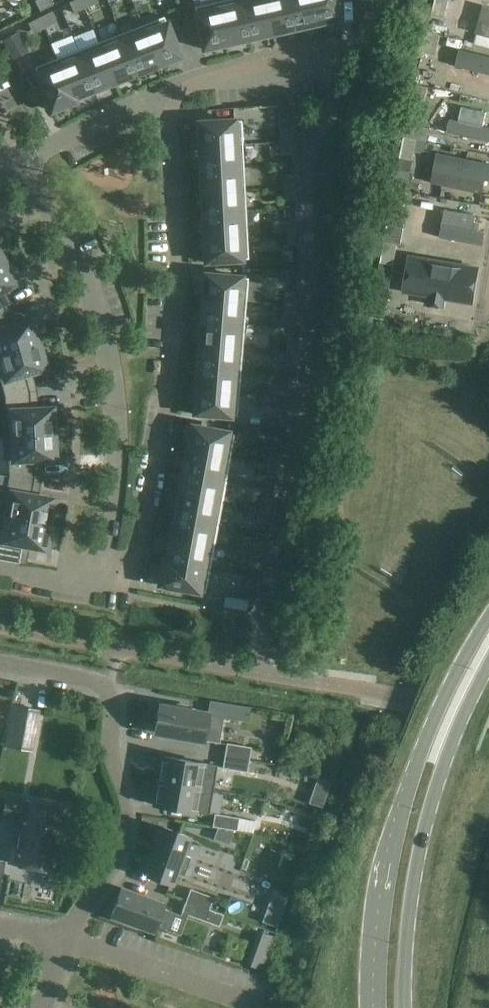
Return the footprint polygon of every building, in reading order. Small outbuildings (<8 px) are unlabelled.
[(40,11),(52,5),(50,0),(37,0),(35,1),(40,11)] [(82,0),(76,0),(69,3),(74,13),(86,8),(82,0)] [(227,44),(249,38),(241,0),(225,0),(218,2),(227,44)] [(249,38),(272,33),(264,0),(241,0),(249,38)] [(272,33),(294,28),(287,0),(264,0),(272,33)] [(294,28),(316,23),(311,0),(287,0),(294,28)] [(316,23),(339,18),(335,0),(311,0),(316,23)] [(432,17),(444,20),(449,0),(436,0),(432,17)] [(227,44),(218,2),(194,7),(204,49),(227,44)] [(476,33),(488,36),(488,7),(483,6),(476,33)] [(40,18),(45,28),(56,22),(51,12),(40,18)] [(164,17),(142,25),(157,65),(180,57),(164,17)] [(45,28),(40,18),(28,24),(33,34),(45,28)] [(142,25),(121,34),(136,74),(157,65),(142,25)] [(28,51),(18,32),(2,41),(12,60),(28,51)] [(441,35),(428,32),(423,53),(436,56),(441,35)] [(121,34),(99,42),(115,82),(136,74),(121,34)] [(99,42),(78,50),(94,90),(115,82),(99,42)] [(78,50),(57,59),(74,102),(75,102),(73,98),(94,90),(78,50)] [(488,77),(488,59),(459,52),(455,69),(488,77)] [(72,103),(74,102),(57,59),(35,67),(52,111),(55,110),(54,109),(72,103)] [(428,87),(416,84),(411,105),(424,108),(428,87)] [(427,109),(424,108),(411,105),(410,105),(407,120),(406,123),(423,127),(427,109)] [(445,133),(488,143),(488,128),(484,126),(487,113),(462,107),(459,121),(448,118),(445,133)] [(200,147),(243,144),(241,121),(199,123),(200,147)] [(280,142),(292,142),(291,129),(280,129),(280,142)] [(417,139),(405,137),(400,158),(413,160),(417,139)] [(88,195),(140,173),(126,141),(74,163),(88,195)] [(292,142),(280,142),(281,155),(292,155),(292,142)] [(201,169),(244,167),(243,144),(200,147),(201,169)] [(438,154),(431,182),(474,191),(475,189),(482,190),(484,180),(488,181),(488,164),(438,154)] [(202,192),(245,190),(244,167),(201,169),(202,192)] [(283,188),(294,187),(293,174),(282,175),(283,188)] [(294,187),(283,188),(283,201),(295,200),(294,187)] [(203,215),(246,213),(245,190),(202,192),(203,215)] [(407,192),(394,190),(390,210),(403,213),(407,192)] [(446,209),(428,206),(424,234),(463,242),(463,241),(466,228),(471,229),(484,231),(487,217),(476,215),(446,209)] [(205,238),(247,235),(246,213),(203,215),(205,238)] [(285,233),(296,233),(296,220),(284,220),(285,233)] [(258,233),(259,243),(279,240),(277,230),(258,233)] [(296,233),(285,233),(286,247),(297,246),(296,233)] [(247,235),(205,238),(206,262),(249,259),(247,235)] [(397,244),(385,242),(381,263),(394,265),(397,244)] [(428,295),(447,299),(472,303),(478,267),(410,256),(404,292),(428,295)] [(0,263),(0,312),(6,309),(1,299),(4,298),(1,291),(16,283),(4,261),(0,263)] [(204,298),(246,302),(248,278),(206,275),(204,298)] [(284,305),(295,306),(296,293),(285,292),(284,305)] [(246,302),(204,298),(202,321),(245,325),(246,302)] [(295,306),(284,305),(283,318),(294,319),(295,306)] [(0,312),(0,355),(39,344),(32,320),(15,325),(13,318),(9,319),(6,309),(0,312)] [(200,344),(243,347),(245,325),(202,321),(200,344)] [(287,351),(298,352),(299,339),(288,338),(287,351)] [(0,355),(0,381),(5,396),(30,392),(27,381),(31,380),(29,373),(46,368),(39,344),(0,355)] [(198,367),(241,370),(243,347),(200,344),(198,367)] [(196,389),(239,393),(241,370),(198,367),(196,389)] [(270,395),(277,396),(288,397),(289,384),(271,382),(270,395)] [(239,393),(196,389),(194,413),(237,417),(239,393)] [(30,392),(5,396),(5,413),(11,413),(12,436),(54,433),(53,408),(35,409),(35,402),(31,403),(30,392)] [(288,397),(277,396),(276,409),(287,410),(288,397)] [(188,450),(230,457),(234,434),(192,426),(188,450)] [(54,433),(12,436),(13,458),(8,458),(9,476),(35,478),(34,467),(38,466),(38,459),(56,458),(54,433)] [(184,472),(226,480),(230,457),(188,450),(184,472)] [(267,464),(278,466),(281,453),(270,451),(267,464)] [(278,466),(267,464),(265,477),(276,479),(278,466)] [(180,494),(222,502),(226,480),(184,472),(180,494)] [(9,476),(6,491),(3,490),(0,510),(0,515),(49,524),(53,499),(36,496),(37,489),(33,488),(35,478),(9,476)] [(176,517),(218,525),(222,502),(180,494),(176,517)] [(259,509),(270,511),(272,498),(261,496),(259,509)] [(270,511),(259,509),(257,522),(268,524),(270,511)] [(0,515),(0,560),(19,563),(21,552),(25,552),(26,545),(45,548),(49,524),(0,515)] [(171,539),(214,547),(218,525),(176,517),(171,539)] [(163,561),(210,569),(214,547),(171,539),(168,561),(164,560),(163,561)] [(251,554),(262,556),(264,543),(253,541),(251,554)] [(262,556),(251,554),(249,567),(260,569),(262,556)] [(210,569),(163,561),(163,563),(160,582),(159,584),(205,593),(210,569)] [(244,589),(255,591),(258,578),(247,576),(244,589)] [(217,595),(217,606),(241,606),(242,595),(217,595)] [(31,750),(38,710),(14,705),(6,746),(31,750)] [(204,740),(209,714),(159,705),(155,732),(204,740)] [(249,760),(252,747),(227,743),(225,755),(249,760)] [(247,772),(249,760),(225,755),(223,768),(247,772)] [(213,790),(217,766),(163,756),(159,781),(213,790)] [(209,814),(213,790),(159,781),(155,805),(209,814)] [(55,871),(66,808),(20,800),(20,801),(6,799),(2,817),(17,820),(9,863),(55,871)] [(237,831),(239,818),(215,814),(213,826),(237,831)] [(255,821),(239,818),(237,831),(253,833),(255,821)] [(182,854),(188,836),(163,827),(146,874),(171,883),(175,872),(184,875),(191,857),(182,854)] [(163,904),(121,889),(112,914),(154,930),(156,926),(165,929),(171,911),(162,908),(163,904)] [(210,909),(214,897),(190,889),(186,901),(210,909)] [(210,909),(186,901),(182,912),(205,921),(210,909)] [(262,922),(277,927),(280,919),(265,914),(262,922)] [(271,948),(275,936),(259,931),(254,943),(271,948)]
